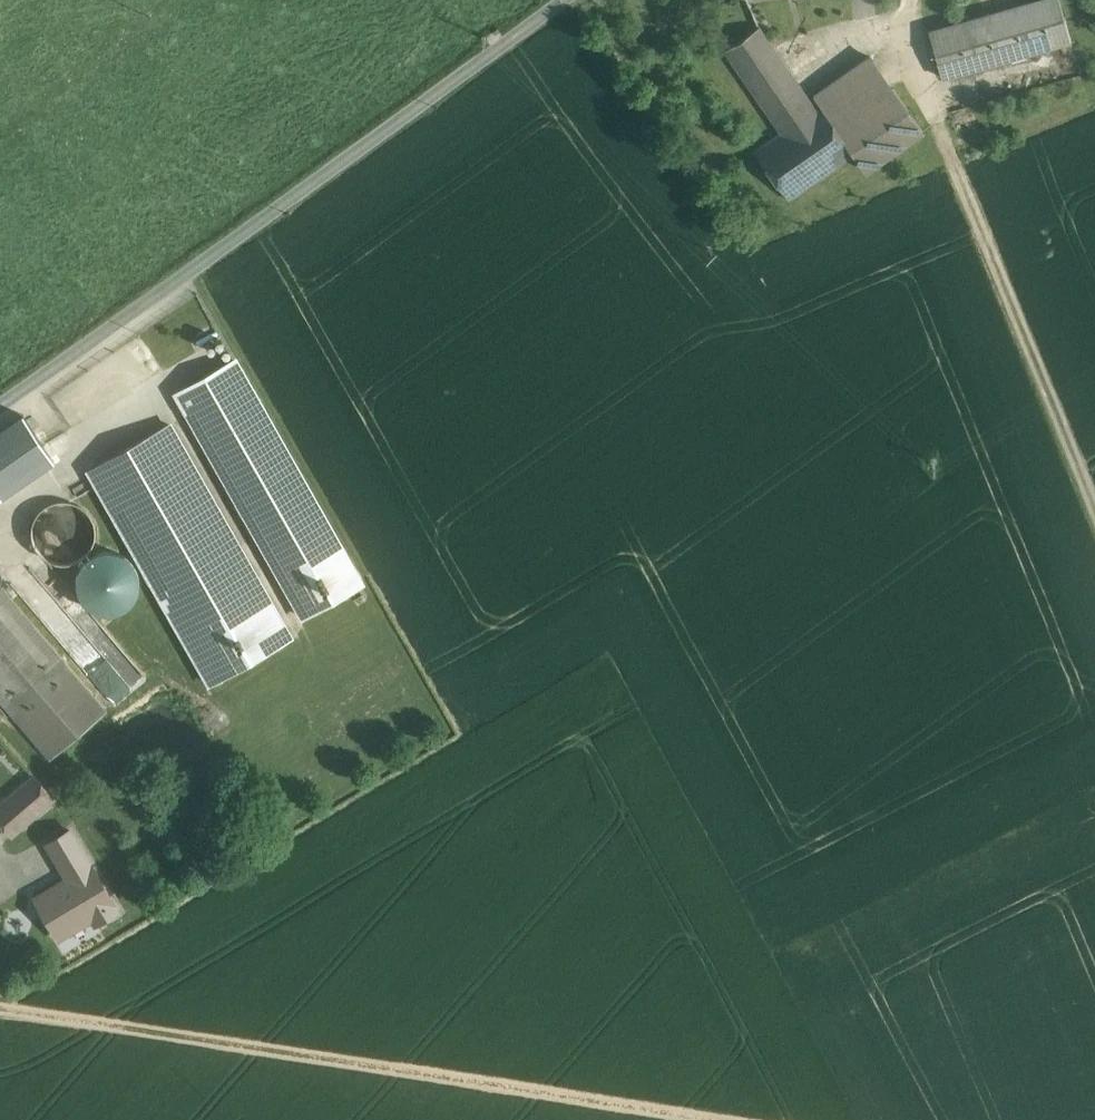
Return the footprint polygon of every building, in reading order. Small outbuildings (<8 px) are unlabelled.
[(929,31),(942,76),(1071,40),(1059,0),(1036,0),(929,31)] [(769,39),(759,25),(724,50),(781,133),(816,107),(795,77),(769,39)] [(769,39),(795,77),(807,69),(781,31),(769,39)] [(870,56),(814,95),(821,105),(816,107),(781,133),(755,151),(789,199),(855,153),(867,170),(923,131),(870,56)] [(362,583),(236,360),(178,393),(304,616),(362,583)] [(171,422),(90,468),(211,682),(291,637),(171,422)] [(94,543),(97,530),(94,518),(87,508),(77,501),(64,499),(52,501),(42,508),(35,519),(33,531),(35,543),(42,553),(53,560),(65,563),(77,560),(88,553),(94,543)] [(139,593),(141,581),(138,569),(131,558),(121,552),(109,549),(96,552),(86,559),(79,569),(77,581),(79,594),(87,604),(97,611),(109,613),(121,611),(132,604),(139,593)] [(0,585),(0,700),(5,706),(62,658),(0,585)] [(62,658),(5,706),(50,758),(106,710),(62,658)] [(35,776),(5,802),(24,823),(54,798),(35,776)] [(86,853),(71,829),(48,842),(63,867),(86,853)] [(86,853),(63,867),(69,877),(36,896),(48,917),(60,936),(92,917),(96,922),(119,909),(86,853)]
